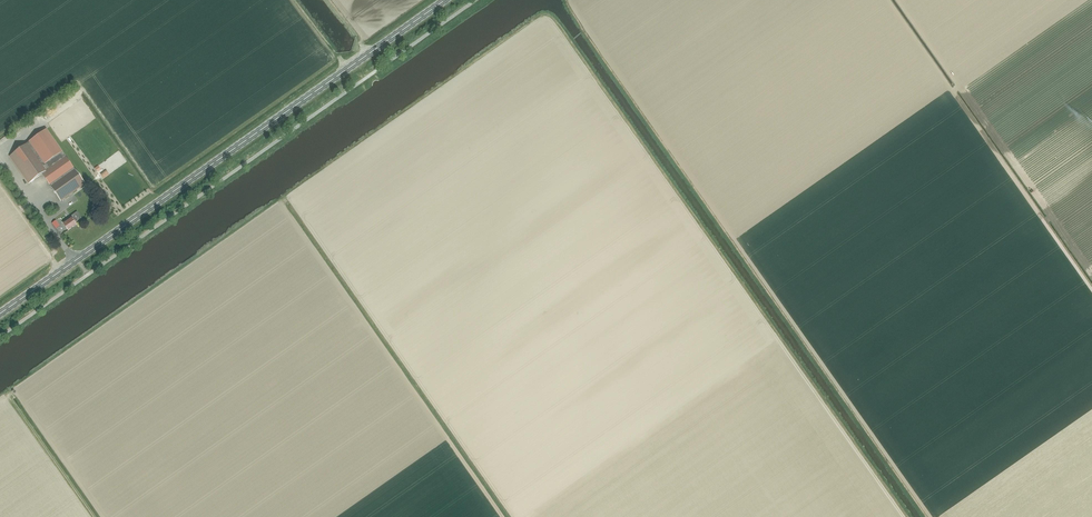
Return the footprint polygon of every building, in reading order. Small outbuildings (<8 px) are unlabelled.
[(50,185),(74,168),(47,129),(9,156),(29,184),(42,174),(50,185)] [(74,168),(50,185),(61,201),(85,184),(74,168)] [(68,230),(77,224),(75,222),(82,218),(77,212),(71,216),(72,218),(64,224),(68,230)]
